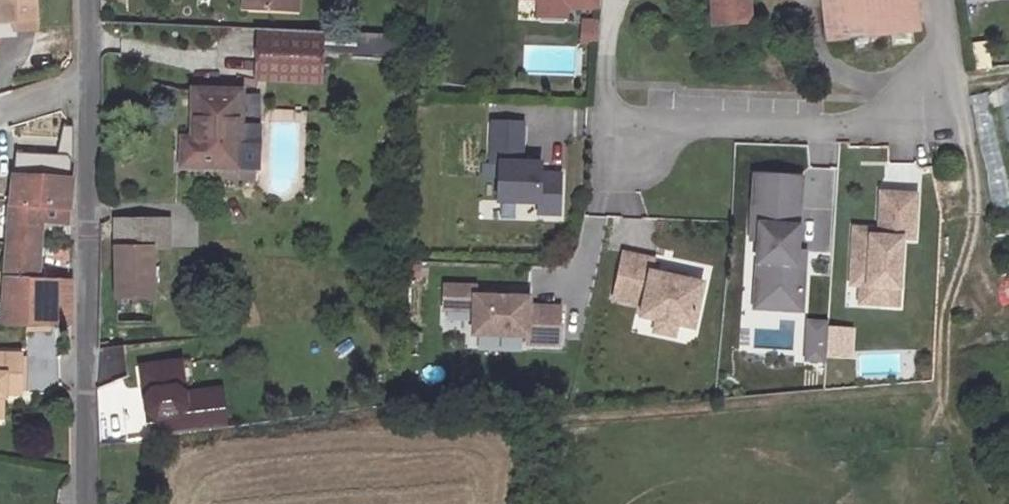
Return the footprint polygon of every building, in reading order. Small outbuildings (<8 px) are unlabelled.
[(36,0),(0,0),(0,23),(14,23),(15,33),(38,31),(36,0)] [(235,17),(279,19),(280,0),(236,0),(235,17)] [(279,19),(292,19),(293,0),(280,0),(279,19)] [(521,10),(538,11),(558,12),(558,0),(521,0),(521,10)] [(564,0),(558,0),(558,12),(538,11),(538,26),(566,27),(566,17),(563,14),(564,0)] [(567,19),(597,20),(598,0),(564,0),(563,14),(566,17),(567,19)] [(705,36),(731,37),(732,44),(739,45),(738,0),(704,0),(705,36)] [(858,0),(813,0),(819,47),(865,45),(858,0)] [(865,45),(913,38),(907,0),(858,0),(865,45)] [(595,54),(596,33),(581,32),(580,53),(595,54)] [(311,91),(313,42),(248,39),(246,89),(311,91)] [(239,179),(239,111),(239,102),(189,102),(188,151),(180,151),(179,180),(239,179)] [(519,139),(489,137),(487,177),(496,178),(494,216),(533,218),(533,228),(554,229),(556,190),(536,189),(537,178),(517,177),(519,139)] [(12,153),(0,297),(0,327),(68,327),(67,281),(34,279),(37,224),(64,225),(71,179),(72,157),(12,153)] [(799,197),(751,192),(746,252),(754,253),(752,272),(759,272),(757,300),(798,304),(800,277),(792,276),(793,265),(799,197)] [(854,302),(852,320),(874,321),(876,304),(892,305),(897,256),(909,257),(913,213),(878,209),(875,247),(850,244),(844,301),(854,302)] [(106,307),(146,311),(148,254),(161,255),(163,231),(110,228),(106,307)] [(793,265),(792,276),(800,277),(801,266),(793,265)] [(649,274),(618,267),(609,309),(638,316),(636,326),(688,338),(697,298),(646,286),(649,274)] [(752,272),(748,316),(796,320),(798,304),(757,300),(759,272),(752,272)] [(1000,301),(1008,300),(1008,277),(997,279),(1000,301)] [(469,298),(438,298),(438,322),(468,322),(467,346),(521,346),(521,354),(553,354),(553,317),(522,317),(522,308),(469,307),(469,298)] [(818,364),(822,325),(801,323),(798,362),(818,364)] [(822,325),(818,364),(840,366),(844,327),(822,325)] [(5,396),(8,396),(8,393),(20,393),(19,353),(0,353),(0,396),(5,396)] [(158,411),(160,431),(228,423),(223,384),(201,387),(202,395),(188,396),(187,389),(183,355),(143,360),(148,406),(158,411)] [(201,387),(187,389),(188,396),(202,395),(201,387)] [(148,406),(152,432),(160,431),(158,411),(148,406)]
